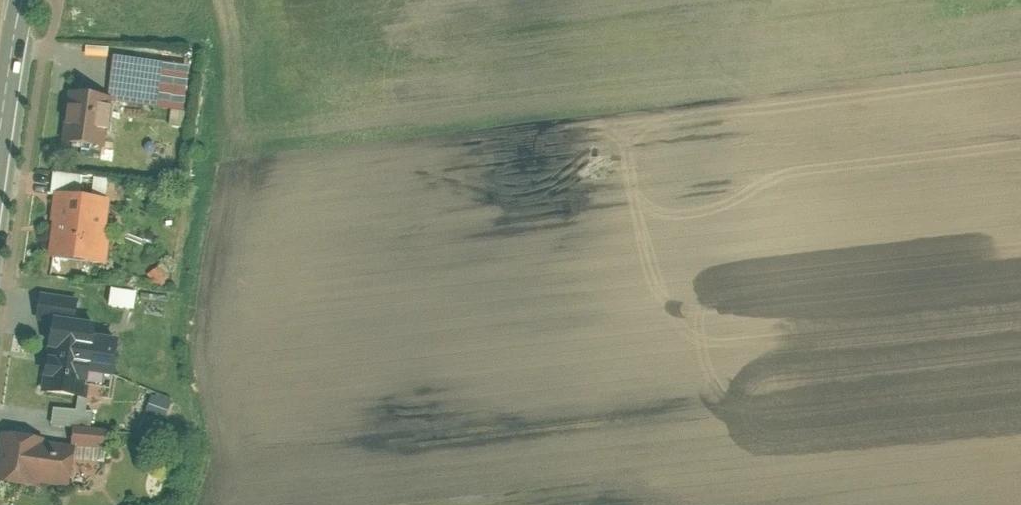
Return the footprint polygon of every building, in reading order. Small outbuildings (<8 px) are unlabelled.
[(116,58),(110,100),(188,112),(194,70),(116,58)] [(110,100),(74,94),(65,152),(101,158),(110,100)] [(111,201),(55,193),(46,260),(101,268),(111,201)] [(159,264),(150,271),(162,286),(172,279),(159,264)] [(102,307),(128,311),(131,292),(105,288),(102,307)] [(38,319),(53,321),(54,316),(77,319),(81,296),(41,290),(38,319)] [(53,321),(45,389),(78,393),(79,381),(86,382),(87,374),(117,378),(122,337),(95,334),(97,321),(77,319),(54,316),(53,321)] [(175,401),(154,394),(147,411),(168,419),(175,401)] [(53,406),(49,436),(72,439),(74,424),(92,426),(94,412),(87,411),(89,399),(79,397),(77,409),(53,406)] [(3,430),(0,455),(0,477),(69,486),(72,458),(106,462),(111,429),(92,426),(74,424),(72,439),(49,436),(3,430)]
